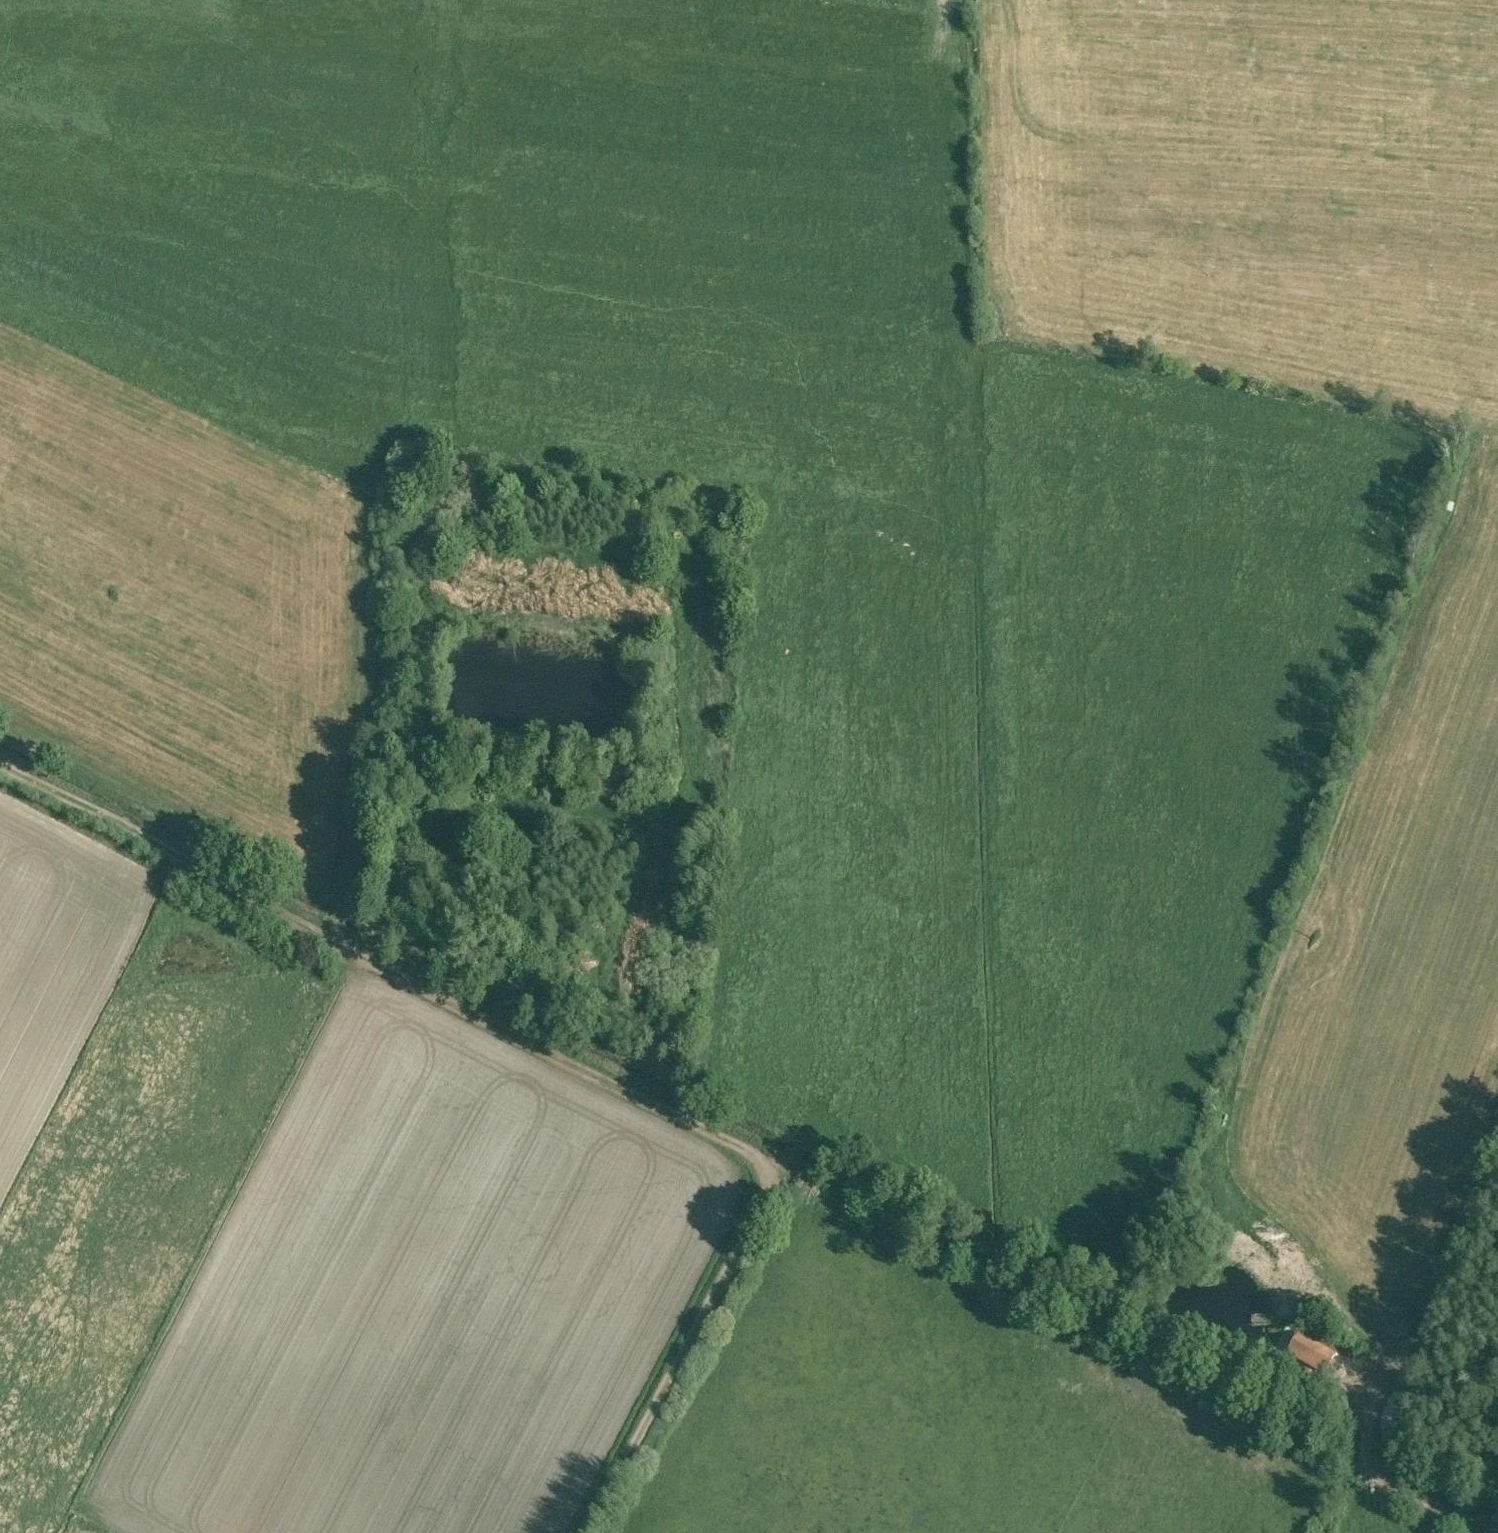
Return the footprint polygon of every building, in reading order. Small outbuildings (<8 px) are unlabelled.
[(1304,1336),(1286,1366),(1335,1391),(1349,1363),(1304,1336)]
